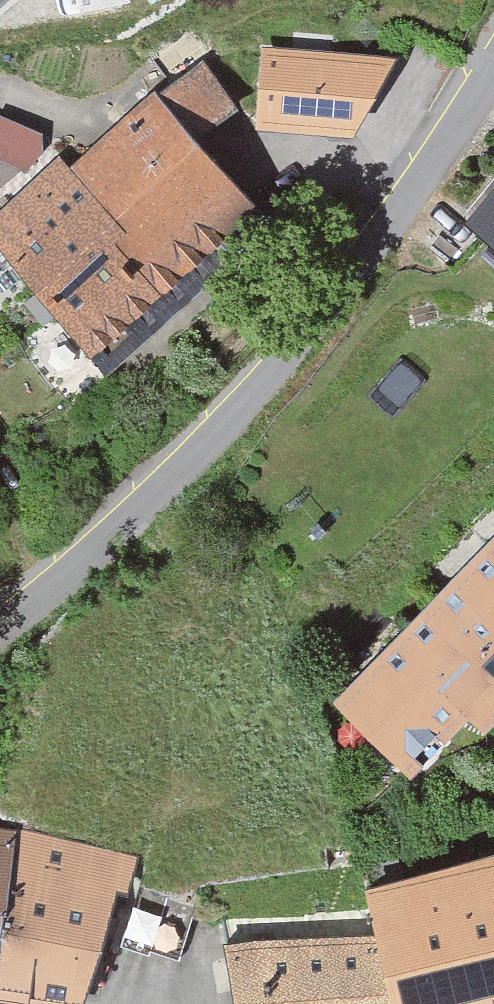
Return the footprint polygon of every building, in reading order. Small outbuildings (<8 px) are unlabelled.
[(388,49),(257,36),(248,128),(332,136),(388,49)] [(0,223),(0,240),(100,363),(269,212),(164,97),(74,169),(63,161),(0,223)] [(0,116),(0,147),(31,168),(53,136),(7,105),(0,116)] [(15,182),(0,151),(0,190),(15,182)] [(470,228),(493,248),(493,199),(470,228)] [(338,709),(417,783),(475,716),(493,731),(493,549),(338,709)] [(0,841),(0,1002),(3,1003),(29,845),(0,841)] [(13,1003),(87,1003),(125,899),(138,899),(140,867),(29,845),(3,1003),(13,1003)] [(367,879),(386,933),(412,1003),(493,1003),(493,852),(367,879)] [(231,943),(244,1003),(412,1003),(386,933),(231,943)]
